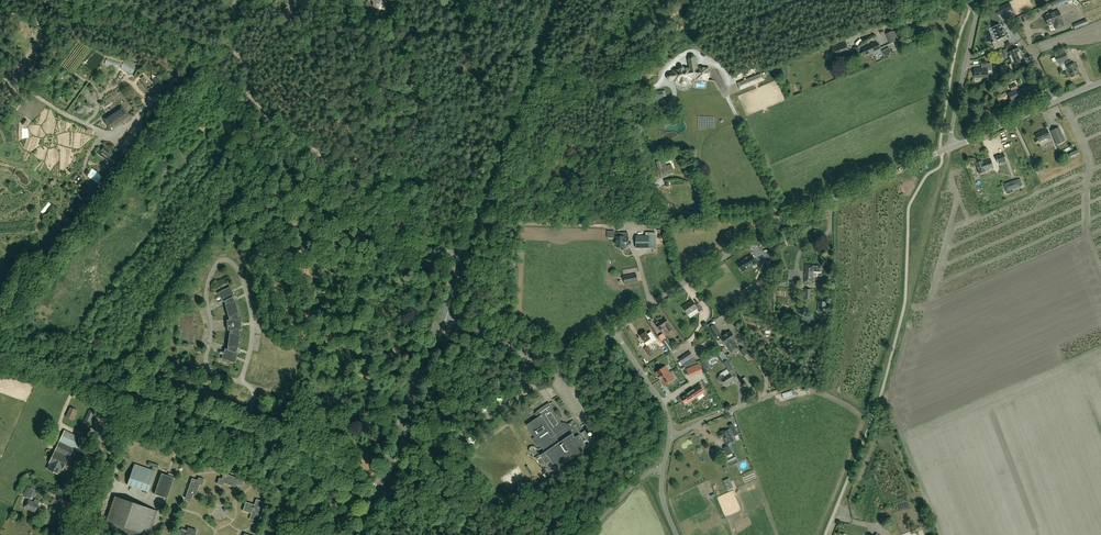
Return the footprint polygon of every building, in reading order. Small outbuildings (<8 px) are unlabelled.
[(369,2),(371,0),(373,2),(373,7),(377,10),(377,13),(378,13),(380,11),(382,12),(386,8),(382,5),(385,1),(385,0),(367,0),(369,2)] [(1048,25),(1052,23),(1055,28),(1063,25),(1061,19),(1057,9),(1049,13),(1047,12),(1045,13),(1045,14),(1043,15),(1048,25)] [(1012,20),(1015,26),(1021,23),(1019,18),(1012,20)] [(1075,29),(1088,24),(1086,19),(1073,24),(1075,29)] [(1000,24),(992,28),(997,40),(998,40),(999,43),(994,45),(995,49),(1004,45),(1002,42),(1005,40),(1004,37),(1005,37),(1003,33),(1004,32),(1002,28),(1000,24)] [(894,32),(897,41),(904,38),(900,29),(894,32)] [(897,41),(893,31),(886,34),(890,44),(897,41)] [(852,43),(863,41),(862,35),(851,36),(852,43)] [(832,48),(836,58),(849,53),(846,43),(832,48)] [(878,43),(863,49),(865,56),(881,50),(878,43)] [(861,52),(858,46),(852,48),(855,55),(861,52)] [(1012,46),(1003,50),(1005,56),(1008,55),(1010,59),(1021,55),(1019,48),(1014,50),(1012,46)] [(889,48),(882,51),(885,57),(892,54),(889,48)] [(1068,59),(1066,54),(1072,51),(1070,48),(1064,48),(1053,53),(1058,63),(1068,59)] [(1019,63),(1024,61),(1021,55),(1010,59),(1012,64),(1009,65),(1011,71),(1021,67),(1019,63)] [(1079,74),(1074,63),(1072,64),(1070,61),(1066,63),(1067,66),(1066,66),(1071,78),(1079,74)] [(987,77),(987,72),(988,71),(991,70),(991,63),(984,63),(984,68),(974,69),(975,78),(987,77)] [(695,78),(707,80),(707,78),(709,76),(709,71),(708,70),(708,68),(703,68),(703,66),(702,66),(702,68),(694,67),(683,69),(683,67),(682,66),(681,66),(681,67),(680,67),(680,68),(680,70),(678,70),(677,69),(676,70),(675,70),(674,70),(674,71),(674,73),(670,73),(669,73),(668,74),(668,75),(667,75),(667,76),(668,78),(668,79),(669,79),(670,80),(671,80),(675,79),(675,82),(680,81),(681,83),(682,84),(683,85),(684,85),(685,84),(686,84),(686,83),(686,82),(686,80),(695,78)] [(761,74),(737,84),(740,91),(764,81),(761,74)] [(148,83),(161,90),(163,87),(161,86),(163,82),(152,76),(148,83)] [(1016,92),(1015,89),(1018,88),(1016,83),(1009,86),(1011,90),(1013,93),(1009,95),(1011,100),(1019,97),(1016,91),(1016,92)] [(1026,89),(1023,90),(1021,91),(1022,95),(1025,94),(1025,95),(1036,90),(1033,85),(1028,87),(1028,88),(1026,89)] [(648,94),(648,96),(643,97),(645,104),(664,98),(662,90),(648,94)] [(1005,93),(997,97),(999,102),(1007,98),(1005,93)] [(111,131),(130,118),(122,106),(103,119),(111,131)] [(152,129),(147,125),(127,152),(132,156),(152,129)] [(1065,141),(1059,128),(1055,129),(1051,131),(1051,132),(1055,139),(1057,145),(1065,141)] [(1046,138),(1047,139),(1050,137),(1047,129),(1035,134),(1039,141),(1046,138)] [(100,151),(110,158),(110,157),(113,153),(104,146),(100,151)] [(1002,153),(995,156),(998,163),(1005,161),(1002,153)] [(975,163),(979,173),(985,171),(985,170),(993,167),(990,159),(982,162),(982,161),(975,163)] [(109,175),(116,166),(108,160),(101,169),(109,175)] [(674,173),(672,164),(662,167),(660,160),(656,161),(660,174),(664,173),(664,176),(674,173)] [(1004,184),(1007,192),(1021,187),(1021,186),(1023,186),(1020,179),(1004,184)] [(982,184),(984,198),(990,197),(988,184),(982,184)] [(650,249),(650,248),(655,248),(655,232),(648,232),(648,236),(635,236),(636,249),(650,249)] [(628,246),(628,237),(623,237),(617,237),(617,247),(621,247),(621,249),(625,249),(625,246),(628,246)] [(753,256),(742,261),(746,270),(757,264),(753,256)] [(812,272),(821,272),(822,266),(806,265),(804,283),(811,284),(812,272)] [(623,277),(625,284),(638,282),(637,274),(623,277)] [(233,362),(237,352),(234,352),(236,347),(238,334),(238,329),(240,329),(239,318),(237,318),(237,314),(233,300),(233,301),(231,296),(233,295),(228,286),(216,292),(220,302),(222,301),(224,303),(223,303),(227,317),(227,316),(227,319),(225,319),(226,330),(228,330),(228,332),(226,346),(225,349),(223,348),(220,358),(233,362)] [(757,288),(747,295),(750,299),(754,297),(760,293),(757,288)] [(688,315),(697,309),(699,312),(703,310),(699,303),(695,305),(692,301),(683,308),(688,315)] [(769,319),(776,320),(776,315),(769,315),(769,314),(772,315),(773,310),(767,310),(766,321),(769,321),(769,319)] [(656,325),(657,325),(656,326),(659,330),(663,328),(664,329),(666,327),(670,332),(673,330),(666,319),(660,323),(659,323),(658,322),(656,324),(656,325)] [(715,324),(709,328),(715,337),(721,333),(715,324)] [(725,336),(722,337),(723,338),(722,338),(727,345),(727,344),(734,340),(737,338),(732,331),(729,333),(729,332),(724,335),(725,336)] [(640,336),(645,343),(647,342),(649,345),(652,343),(650,340),(651,340),(646,332),(640,336)] [(668,339),(663,342),(669,352),(674,348),(668,339)] [(740,348),(734,340),(727,344),(732,352),(740,348)] [(653,353),(648,346),(644,349),(648,356),(653,353)] [(690,351),(679,359),(682,364),(694,356),(690,351)] [(729,372),(734,369),(727,358),(724,360),(725,362),(723,363),(729,372)] [(689,375),(702,369),(699,363),(686,369),(689,375)] [(660,379),(670,373),(666,367),(656,373),(660,379)] [(674,379),(670,373),(660,379),(664,386),(674,379)] [(723,382),(726,386),(734,381),(730,374),(725,377),(724,375),(722,375),(720,375),(719,376),(718,377),(718,379),(718,381),(720,382),(722,382),(723,382)] [(745,386),(751,395),(754,393),(753,391),(755,391),(750,383),(745,386)] [(694,390),(691,392),(695,398),(704,392),(700,385),(694,390)] [(695,398),(691,392),(688,394),(681,398),(685,404),(695,398)] [(538,453),(546,464),(550,461),(556,469),(584,450),(581,447),(585,444),(571,423),(567,425),(566,425),(563,424),(562,424),(560,421),(560,420),(549,403),(536,412),(540,416),(527,425),(535,437),(533,439),(539,448),(541,446),(543,450),(538,453)] [(534,411),(531,406),(526,409),(529,414),(534,411)] [(70,407),(65,417),(73,421),(77,411),(70,407)] [(88,410),(84,421),(89,423),(94,412),(93,412),(94,410),(89,408),(88,411),(88,410)] [(723,438),(726,445),(734,442),(730,432),(731,432),(734,437),(738,435),(733,424),(728,426),(730,429),(725,432),(724,430),(720,432),(720,433),(718,434),(720,439),(723,438)] [(55,451),(68,458),(73,460),(77,451),(83,439),(64,430),(59,442),(55,451)] [(593,444),(584,431),(582,432),(581,433),(589,444),(587,445),(589,447),(593,444)] [(732,453),(728,445),(723,448),(726,454),(723,455),(727,464),(737,459),(734,452),(732,453)] [(172,458),(172,456),(170,456),(171,451),(159,450),(158,456),(172,458)] [(68,458),(55,451),(49,464),(50,464),(47,469),(59,475),(61,469),(63,470),(68,458)] [(161,474),(154,494),(167,499),(174,478),(161,474)] [(244,481),(224,474),(222,479),(219,478),(217,484),(223,486),(224,483),(235,487),(236,485),(242,486),(244,481)] [(198,481),(192,479),(190,484),(187,483),(186,486),(189,487),(185,499),(191,501),(193,495),(196,496),(200,485),(202,486),(204,480),(199,478),(198,481)] [(727,479),(723,481),(727,490),(731,488),(727,479)] [(28,486),(22,496),(29,500),(31,496),(34,498),(37,491),(28,486)] [(146,534),(148,534),(156,511),(115,497),(105,528),(126,534),(146,534)] [(25,508),(34,513),(38,505),(40,501),(35,499),(33,503),(29,500),(25,508)] [(258,522),(261,513),(264,514),(264,511),(262,511),(264,502),(256,500),(254,505),(246,502),(243,511),(251,514),(249,519),(258,522)]
